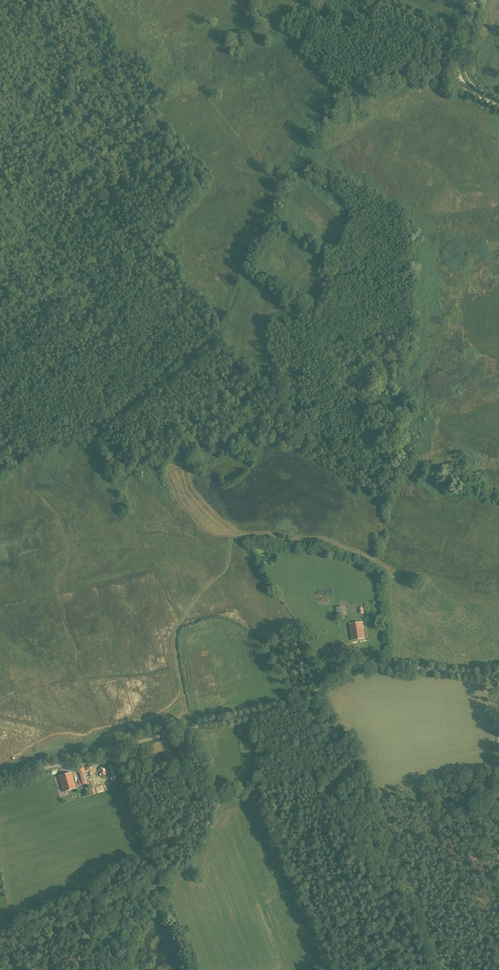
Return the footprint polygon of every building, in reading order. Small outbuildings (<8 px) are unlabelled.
[(349,624),(352,640),(365,639),(363,627),(363,622),(349,624)] [(340,652),(346,656),(351,647),(345,644),(344,646),(342,644),(340,648),(341,649),(340,652)] [(111,763),(105,766),(111,780),(116,778),(111,763)] [(89,780),(87,772),(86,772),(84,766),(77,768),(82,785),(87,783),(87,781),(89,780)] [(107,774),(104,766),(97,768),(100,776),(107,774)] [(71,773),(59,776),(63,791),(75,788),(71,773)]
